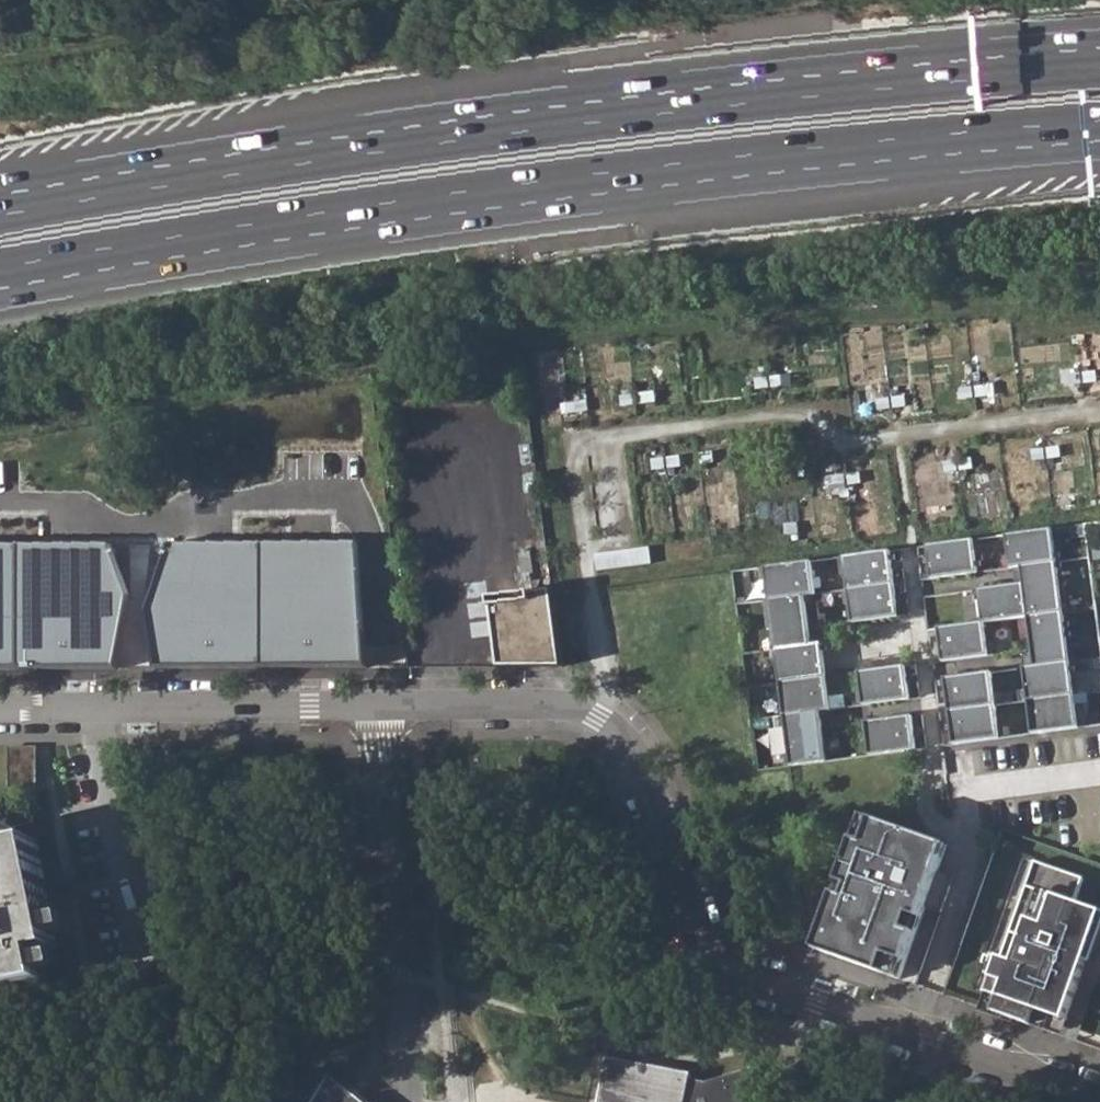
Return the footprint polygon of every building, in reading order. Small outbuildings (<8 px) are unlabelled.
[(1033,737),(1080,731),(1054,529),(1007,535),(1011,570),(1023,568),(1025,585),(980,590),(984,623),(939,629),(943,663),(989,657),(985,624),(1029,619),(1036,669),(1024,670),(1033,737)] [(933,580),(979,574),(974,540),(928,547),(933,580)] [(853,624),(900,618),(891,552),(844,558),(853,624)] [(765,568),(792,767),(826,763),(820,713),(831,711),(822,645),(811,646),(805,597),(816,596),(811,561),(765,568)] [(94,670),(94,578),(0,573),(0,671),(94,670)] [(119,670),(358,668),(351,581),(114,579),(119,670)] [(554,591),(493,596),(501,666),(565,666),(554,591)] [(864,707),(910,701),(905,667),(859,673),(864,707)] [(954,747),(1001,741),(991,675),(945,681),(954,747)] [(870,758),(916,752),(912,717),(866,724),(870,758)] [(814,950),(899,980),(923,913),(914,910),(924,882),(938,871),(947,846),(941,844),(935,852),(926,849),(930,840),(862,816),(814,950)] [(51,994),(44,965),(61,961),(33,839),(18,842),(14,827),(0,831),(0,1005),(51,994)] [(941,844),(930,840),(926,849),(935,852),(941,844)] [(1001,997),(1013,1002),(1008,1017),(1065,1036),(1099,936),(1099,911),(1087,907),(1096,882),(1047,865),(1001,997)] [(914,910),(923,913),(925,907),(941,913),(954,877),(938,871),(924,882),(914,910)] [(1065,1036),(1090,1046),(1095,1031),(1079,1026),(1099,967),(1099,936),(1065,1036)] [(1013,1002),(1001,997),(996,1012),(1008,1017),(1013,1002)] [(756,1070),(709,1086),(692,1081),(692,1074),(611,1057),(601,1101),(767,1101),(756,1070)] [(328,1070),(310,1101),(369,1101),(328,1070)]
